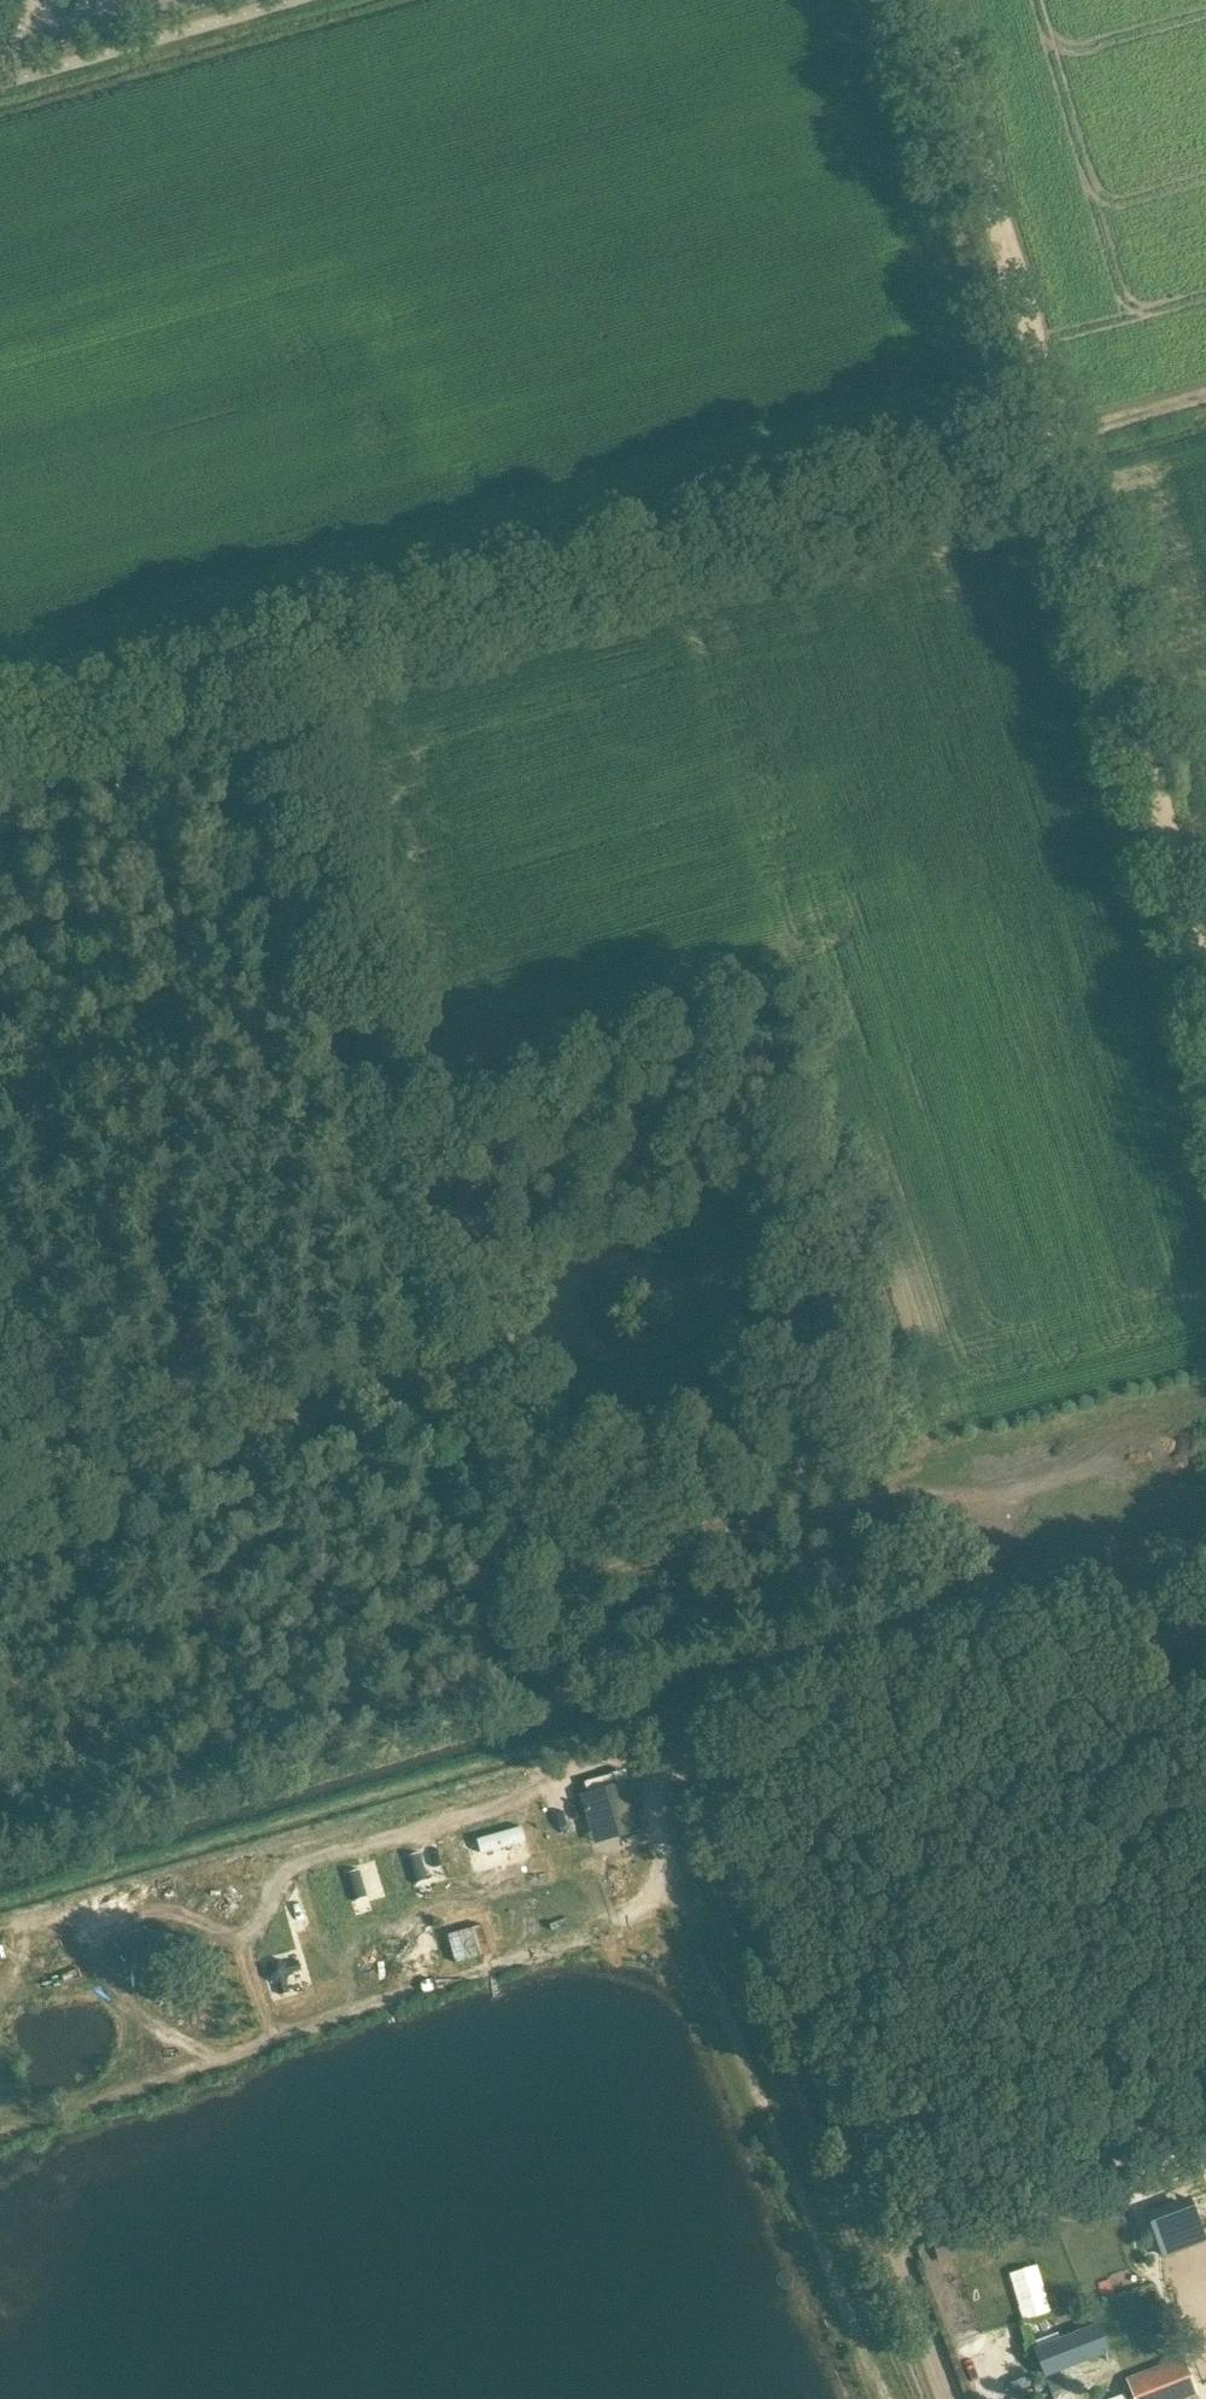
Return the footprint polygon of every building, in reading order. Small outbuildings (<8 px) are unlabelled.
[(587,1795),(583,1796),(591,1827),(637,1814),(625,1772),(583,1783),(587,1795)] [(421,1853),(406,1857),(414,1884),(429,1880),(421,1853)] [(360,1870),(345,1874),(353,1901),(368,1897),(360,1870)] [(271,1963),(267,1971),(270,1979),(277,1983),(280,1995),(290,1992),(287,1981),(290,1974),(302,1970),(299,1961),(288,1964),(280,1960),(271,1963)] [(1148,2215),(1164,2257),(1205,2240),(1205,2235),(1192,2198),(1148,2215)] [(948,2237),(934,2242),(939,2262),(954,2258),(948,2237)] [(1035,2350),(1045,2377),(1048,2375),(1058,2372),(1060,2371),(1110,2353),(1100,2326),(1035,2350)] [(1134,2398),(1199,2398),(1202,2398),(1185,2357),(1127,2381),(1134,2398)] [(1058,2372),(1048,2375),(1054,2391),(1066,2387),(1060,2371),(1058,2372)]
